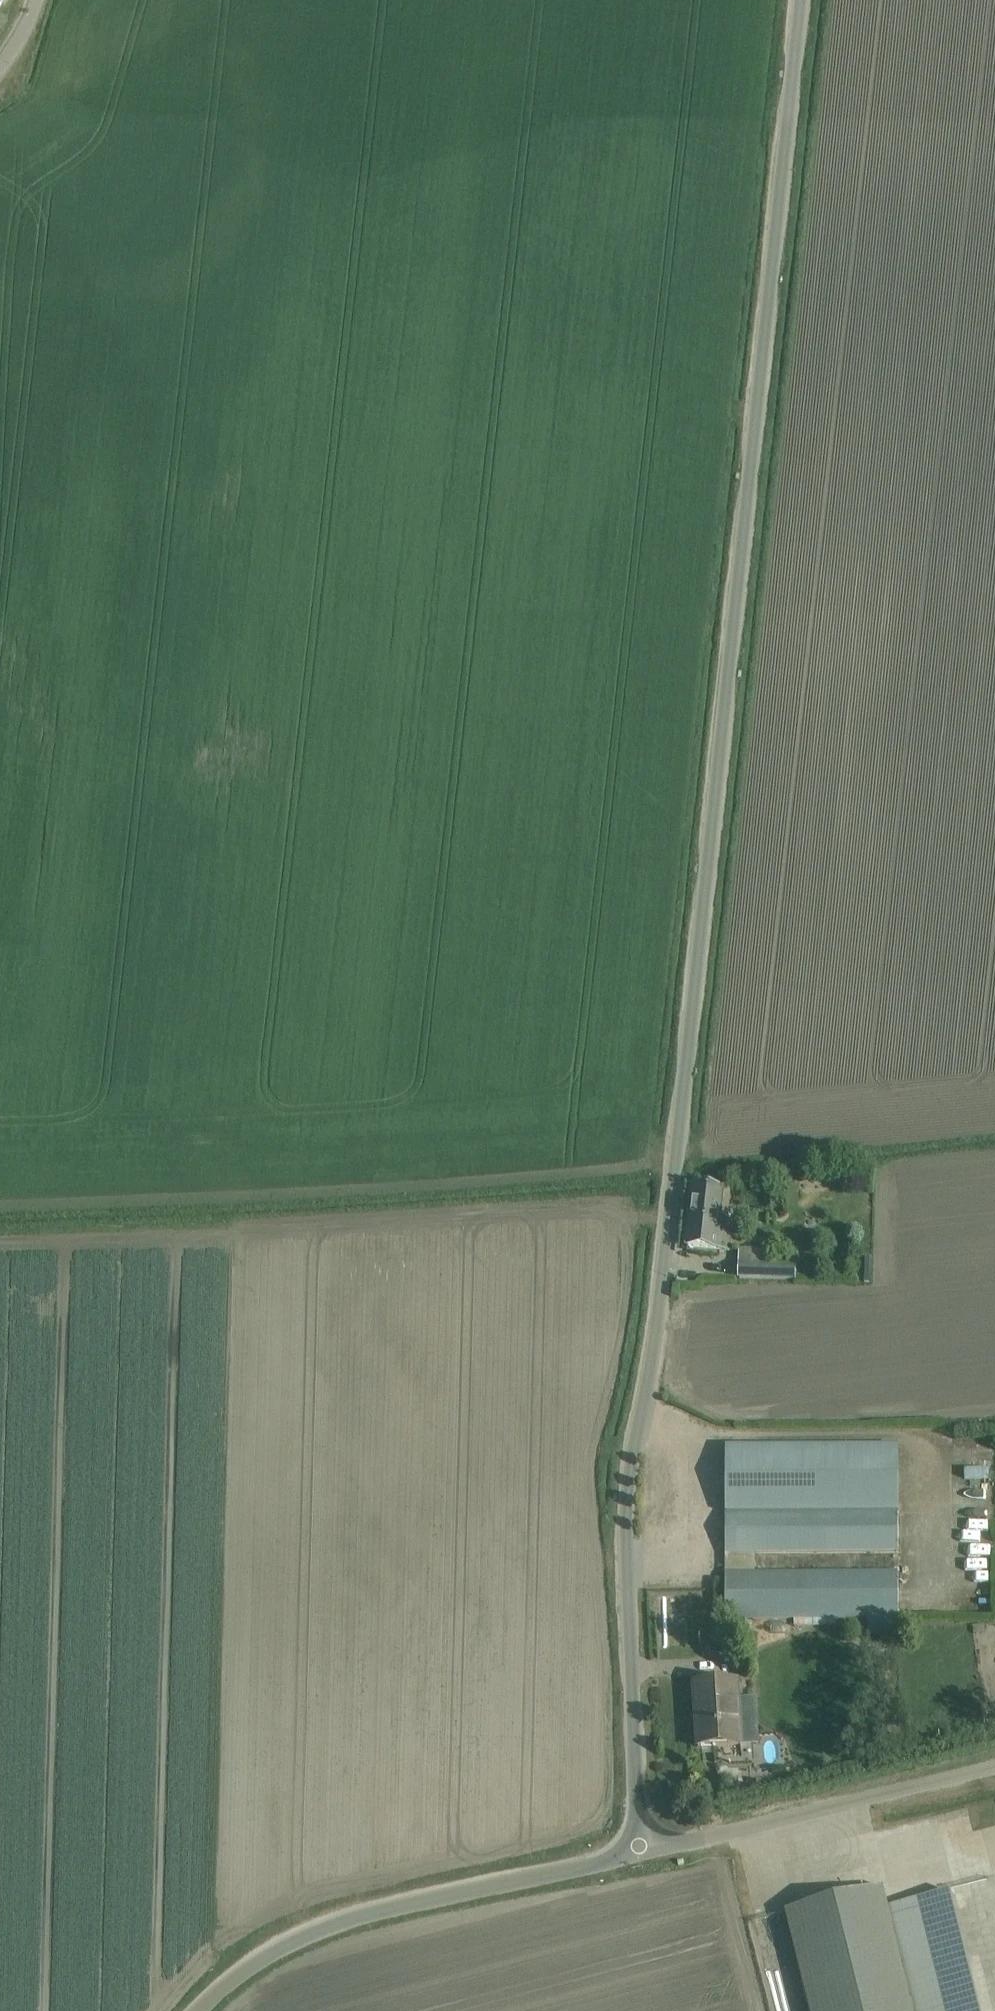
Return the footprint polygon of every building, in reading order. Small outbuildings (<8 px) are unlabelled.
[(687,1246),(707,1248),(729,1250),(731,1232),(716,1230),(721,1189),(693,1186),(687,1246)] [(738,1277),(747,1278),(768,1279),(796,1280),(797,1265),(767,1264),(767,1249),(739,1248),(738,1277)] [(898,1633),(898,1571),(755,1572),(756,1555),(898,1553),(898,1446),(746,1447),(726,1447),(725,1619),(745,1619),(868,1619),(868,1633),(898,1633)] [(963,1480),(987,1479),(986,1467),(962,1468),(963,1480)] [(694,1685),(698,1747),(741,1745),(737,1682),(694,1685)] [(764,1781),(749,1781),(750,1793),(764,1792),(764,1781)] [(951,1892),(888,1908),(883,1887),(785,1911),(809,2010),(981,2010),(951,1892)]
